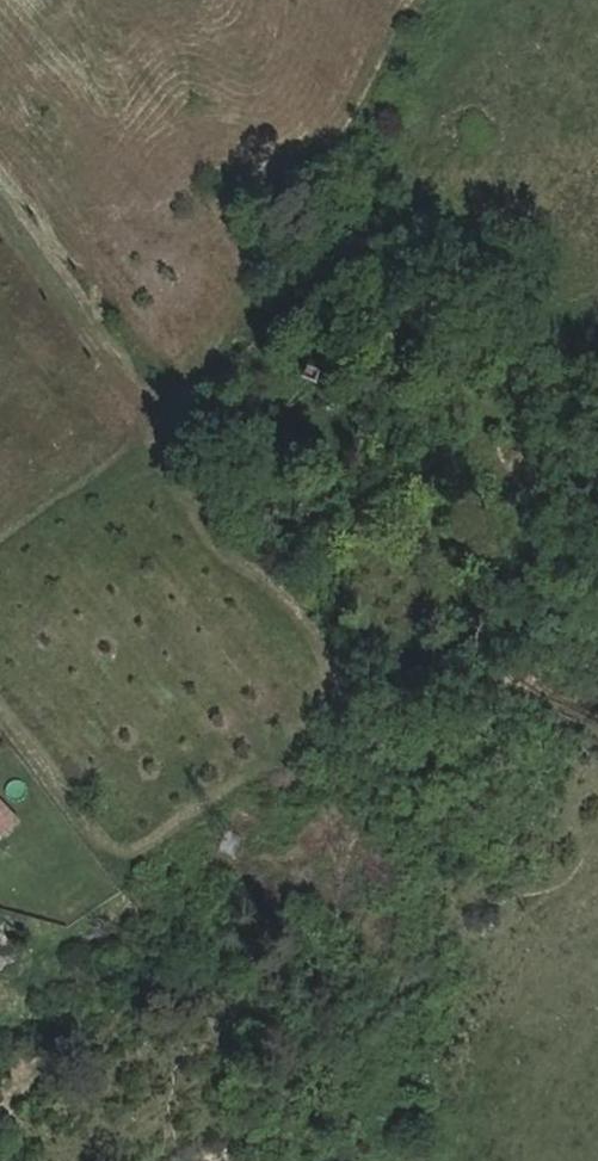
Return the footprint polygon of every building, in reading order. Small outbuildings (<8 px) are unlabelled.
[(16,824),(0,808),(0,841),(16,824)]
